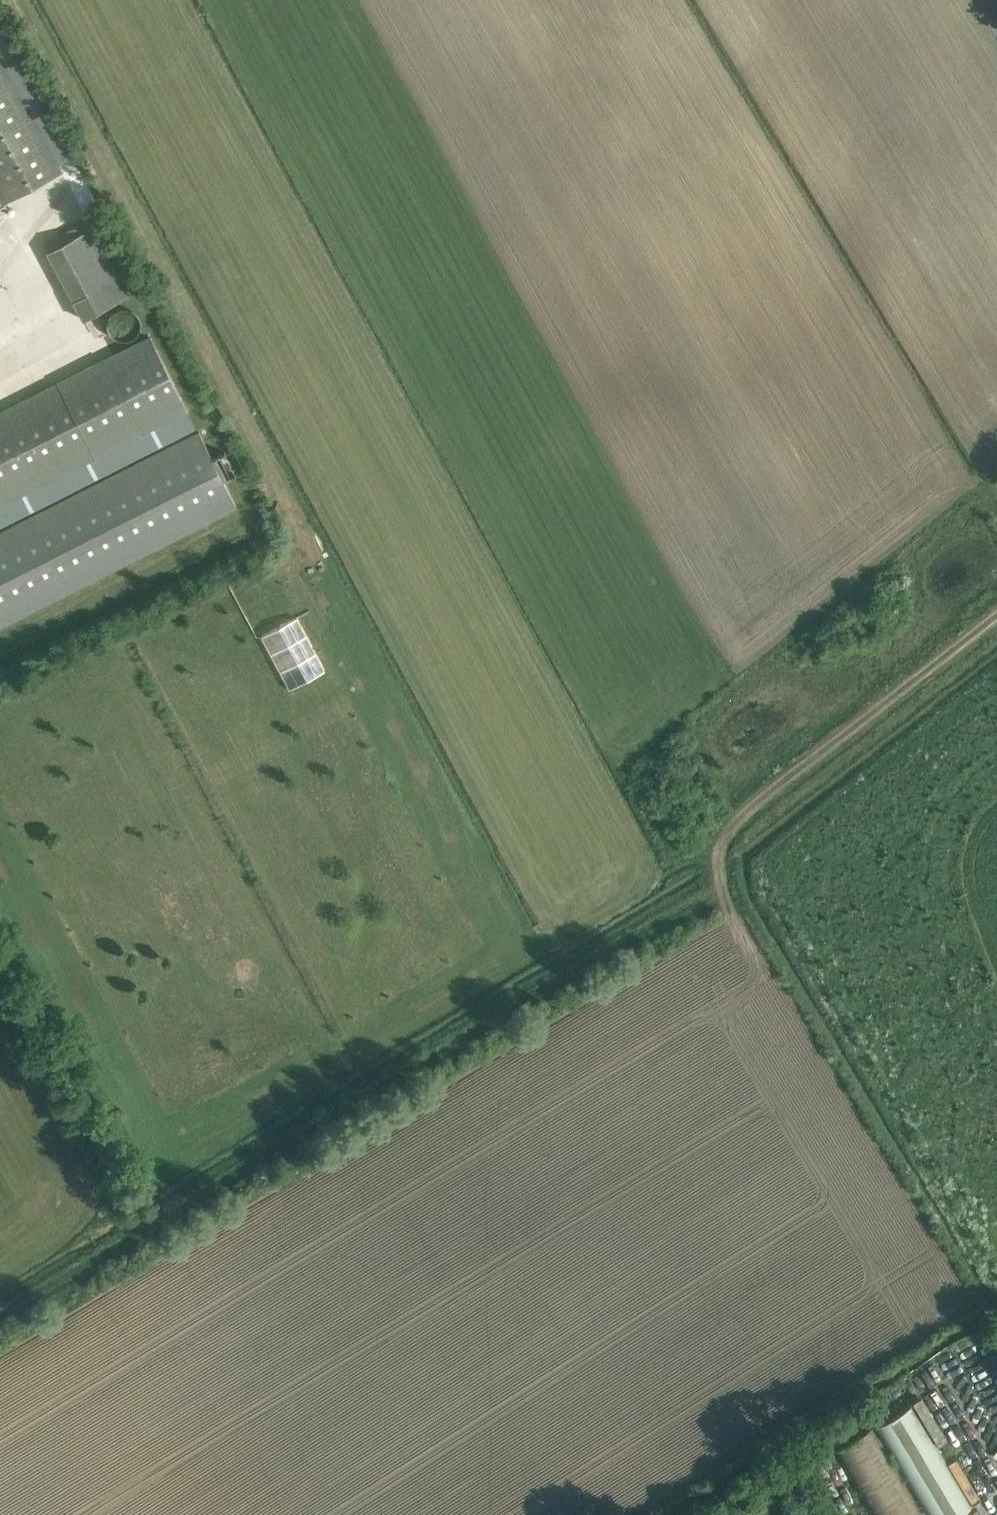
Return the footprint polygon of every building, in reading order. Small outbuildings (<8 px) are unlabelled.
[(2,204),(62,171),(0,56),(0,200),(2,204)] [(47,252),(74,300),(84,319),(129,293),(93,227),(47,252)] [(150,334),(0,410),(0,506),(189,410),(150,334)] [(0,532),(0,625),(236,505),(223,479),(236,473),(225,451),(212,457),(199,431),(0,532)] [(929,1514),(955,1514),(972,1505),(912,1403),(875,1425),(882,1436),(881,1437),(886,1445),(887,1445),(892,1454),(891,1455),(897,1464),(898,1463),(929,1514)] [(883,1447),(871,1425),(833,1448),(873,1514),(923,1514),(889,1456),(890,1456),(884,1447),(883,1447)] [(948,1463),(974,1505),(982,1500),(957,1458),(948,1463)]
